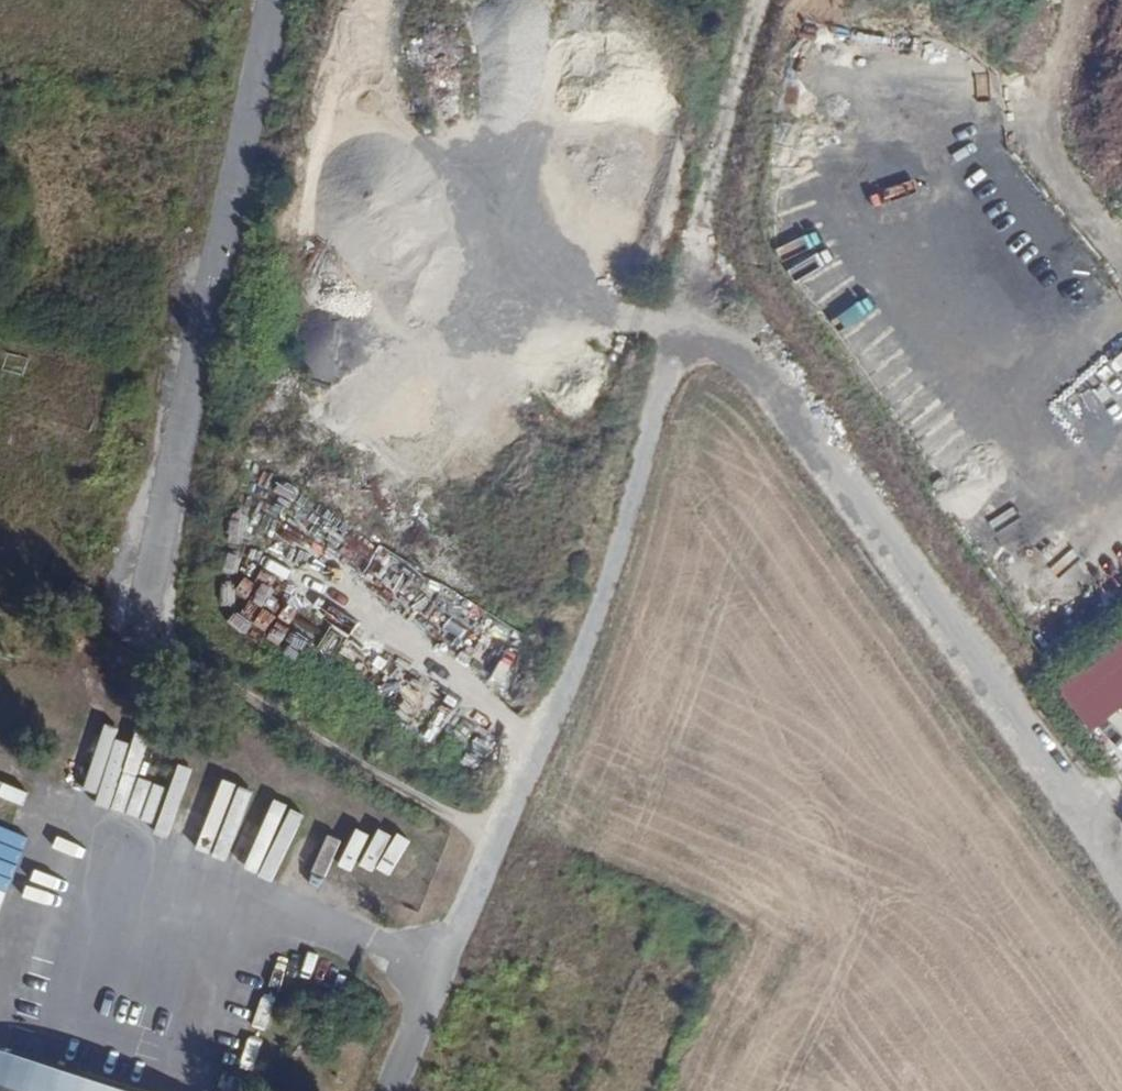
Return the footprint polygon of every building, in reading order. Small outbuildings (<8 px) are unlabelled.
[(1059,689),(1097,734),(1121,713),(1121,635),(1059,689)] [(95,683),(72,773),(91,778),(87,793),(93,795),(100,766),(98,765),(118,689),(95,683)] [(275,887),(304,817),(227,786),(198,856),(275,887)] [(371,873),(386,837),(373,832),(357,867),(371,873)] [(7,887),(14,859),(0,856),(0,886),(7,887)] [(0,1051),(0,1090),(133,1090),(0,1051)]
